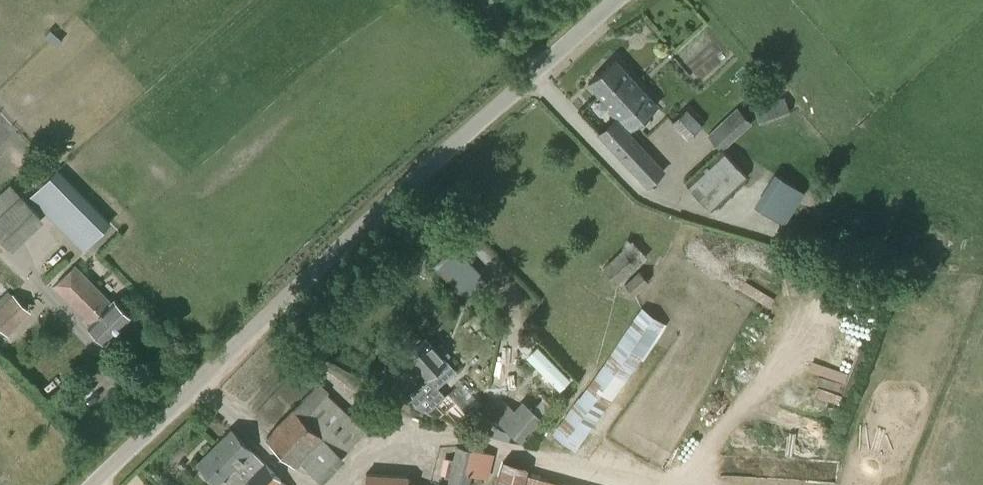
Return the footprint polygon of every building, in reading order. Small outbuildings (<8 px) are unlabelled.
[(648,185),(664,170),(627,131),(657,103),(615,58),(589,82),(618,114),(599,132),(648,185)] [(760,124),(791,112),(784,95),(753,107),(760,124)] [(687,138),(702,124),(701,123),(705,120),(690,104),(671,121),(687,138)] [(723,149),(751,123),(738,108),(709,134),(723,149)] [(723,149),(687,182),(711,209),(748,176),(723,149)] [(85,245),(110,221),(57,169),(33,193),(85,245)] [(779,175),(759,206),(783,221),(803,190),(779,175)] [(9,184),(0,192),(0,238),(11,250),(44,219),(21,194),(20,195),(9,184)] [(616,282),(646,254),(633,240),(603,268),(616,282)] [(467,297),(485,280),(455,247),(436,264),(467,297)] [(111,301),(75,264),(54,284),(90,321),(88,324),(104,340),(131,314),(115,297),(111,301)] [(634,295),(649,281),(638,270),(624,284),(634,295)] [(7,290),(0,297),(0,327),(8,334),(30,312),(12,293),(11,294),(7,290)] [(575,449),(638,361),(664,322),(642,306),(604,363),(579,396),(578,395),(552,432),(575,449)] [(421,333),(403,349),(428,376),(403,398),(457,426),(469,414),(448,391),(444,394),(434,383),(452,367),(445,359),(446,358),(444,356),(448,352),(440,343),(436,347),(425,335),(424,336),(421,333)] [(548,372),(559,360),(531,335),(520,347),(548,372)] [(320,478),(364,430),(316,385),(267,437),(296,465),(301,460),(320,478)] [(514,408),(503,399),(490,414),(512,434),(524,444),(545,419),(544,418),(549,413),(538,404),(534,409),(522,399),(514,408)] [(496,426),(493,436),(510,441),(512,434),(509,432),(509,431),(500,428),(500,427),(496,426)] [(266,463),(231,428),(212,447),(251,484),(287,484),(266,463)] [(491,453),(475,450),(475,449),(457,445),(453,460),(449,459),(445,475),(450,476),(448,483),(448,484),(468,484),(470,473),(486,477),(491,453)] [(212,447),(197,461),(221,484),(251,484),(212,447)] [(527,473),(529,466),(503,459),(496,484),(570,484),(527,473)] [(407,481),(407,475),(366,472),(365,484),(417,484),(407,481)]
